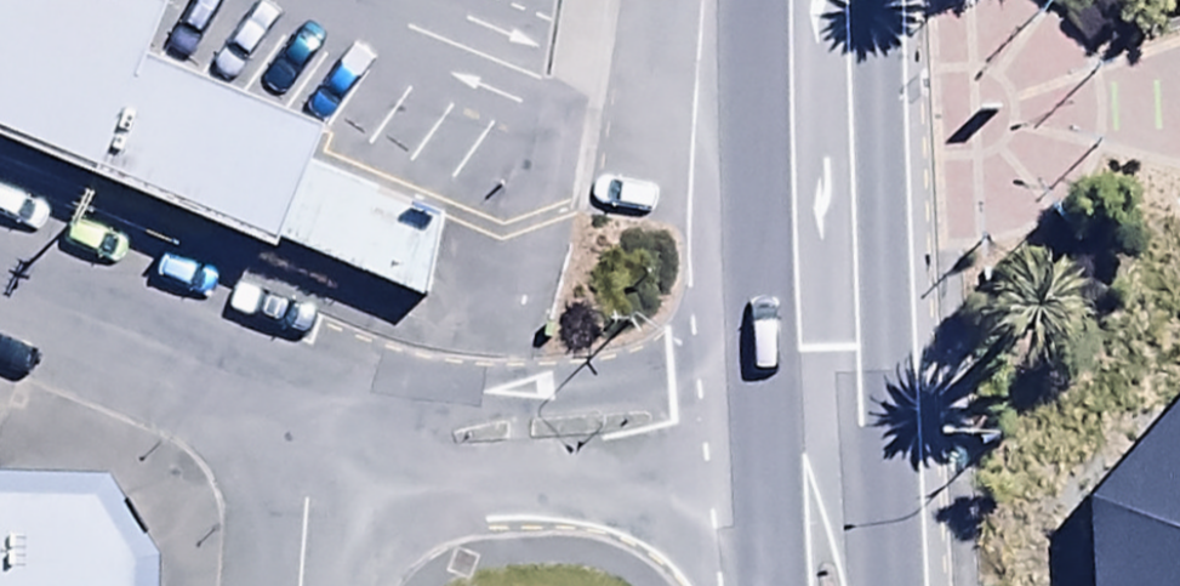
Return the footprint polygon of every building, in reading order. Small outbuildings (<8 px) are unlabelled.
[(165,0),(0,0),(0,129),(284,246),(331,133),(144,56),(167,1),(165,0)] [(1080,490),(1085,585),(1179,585),(1179,381),(1080,490)] [(152,487),(0,484),(0,585),(150,585),(152,487)]
